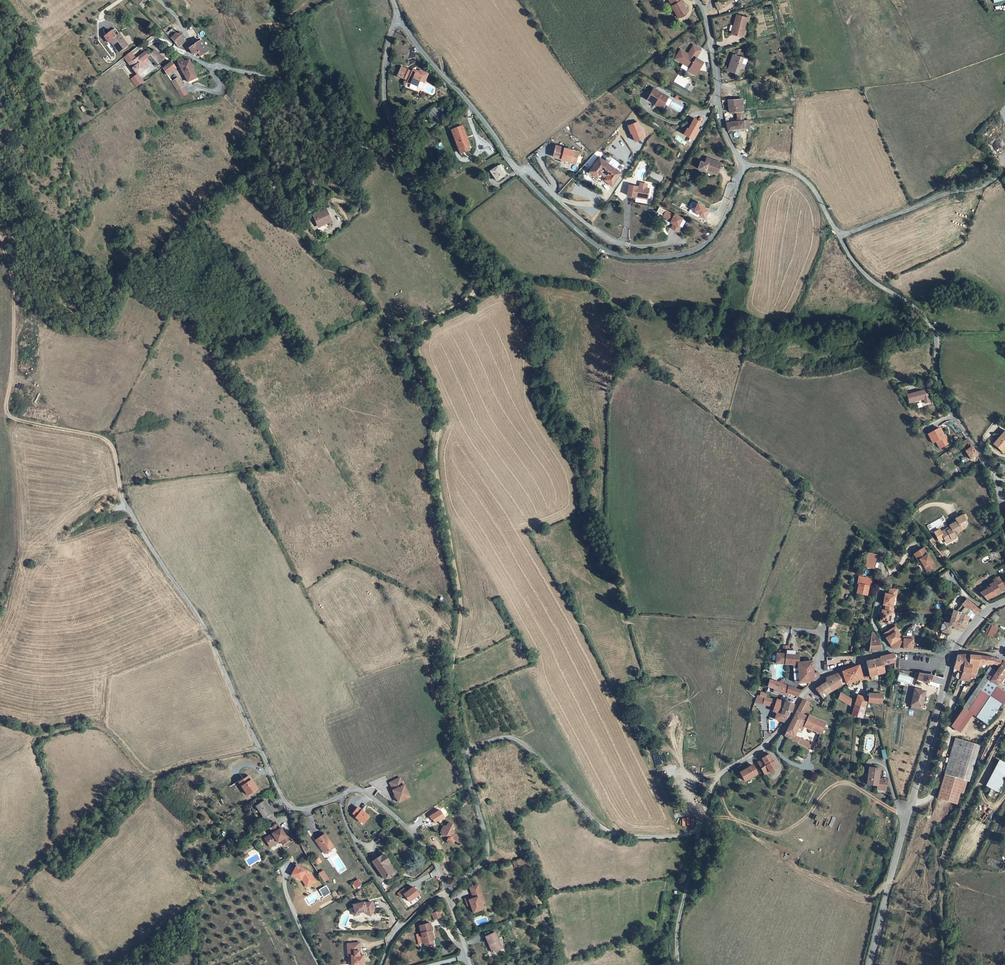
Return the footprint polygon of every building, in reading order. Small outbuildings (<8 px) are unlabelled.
[(677,16),(685,12),(680,1),(679,1),(671,5),(677,16)] [(729,33),(739,36),(744,19),(735,16),(731,26),(728,25),(726,29),(730,31),(729,33)] [(171,38),(177,33),(173,28),(167,33),(171,38)] [(122,52),(130,46),(120,34),(117,37),(113,32),(107,37),(109,39),(108,40),(111,44),(114,42),(120,50),(122,52)] [(177,33),(171,38),(177,45),(184,39),(186,38),(182,33),(178,35),(177,33)] [(195,44),(190,48),(194,54),(199,53),(201,56),(209,52),(202,41),(195,44)] [(681,51),(675,59),(682,64),(683,63),(689,67),(688,68),(688,69),(687,72),(693,77),(702,65),(695,61),(701,53),(694,48),(690,54),(692,56),(690,58),(688,56),(681,51)] [(151,55),(159,63),(164,58),(159,52),(158,54),(155,51),(151,55)] [(741,61),(745,63),(749,55),(738,51),(731,66),(738,69),(741,61)] [(151,67),(142,55),(140,57),(149,68),(151,67)] [(134,59),(130,62),(140,75),(149,68),(140,57),(138,58),(135,61),(134,59)] [(190,81),(197,77),(190,60),(185,62),(182,58),(179,59),(180,64),(189,81),(190,81)] [(176,68),(172,62),(166,66),(170,72),(176,68)] [(411,71),(400,66),(395,77),(416,87),(416,86),(420,88),(423,83),(428,73),(419,69),(418,71),(415,70),(415,71),(412,69),(411,71)] [(178,89),(184,87),(182,84),(181,82),(177,78),(172,81),(178,89)] [(653,103),(654,101),(662,105),(666,97),(651,88),(645,99),(653,103)] [(729,112),(737,111),(743,110),(742,98),(728,98),(729,112)] [(434,107),(431,109),(438,117),(441,115),(434,107)] [(738,127),(743,127),(743,120),(743,110),(737,111),(737,120),(726,121),(728,129),(738,127)] [(698,128),(701,122),(694,118),(688,128),(687,127),(683,133),(693,139),(699,129),(698,128)] [(641,129),(638,121),(627,125),(630,134),(632,133),(635,141),(645,137),(642,129),(641,129)] [(463,126),(451,131),(460,154),(470,151),(465,138),(468,137),(463,126)] [(553,155),(561,158),(562,157),(565,158),(570,160),(573,150),(556,145),(553,155)] [(707,167),(718,171),(722,162),(708,156),(706,161),(702,159),(699,166),(706,169),(707,167)] [(599,158),(590,170),(598,176),(598,175),(603,179),(612,186),(621,173),(601,158),(599,158)] [(490,171),(496,180),(504,175),(501,170),(504,168),(501,164),(490,171)] [(598,176),(590,170),(588,172),(596,178),(598,176)] [(636,195),(648,198),(650,189),(647,189),(640,187),(629,185),(628,190),(627,196),(631,197),(636,197),(636,195)] [(704,206),(697,202),(694,209),(694,212),(699,214),(698,215),(704,218),(709,209),(704,207),(704,206)] [(328,223),(333,220),(327,208),(313,215),(319,225),(327,221),(328,223)] [(669,220),(674,222),(673,224),(670,230),(678,234),(684,221),(675,216),(675,217),(666,213),(664,217),(665,220),(668,221),(669,220)] [(907,396),(910,404),(923,399),(924,399),(925,404),(930,402),(928,397),(924,391),(921,392),(907,396)] [(944,435),(940,428),(928,434),(933,444),(936,442),(939,449),(950,443),(946,435),(944,435)] [(1004,452),(1004,451),(1004,431),(994,444),(1004,452)] [(966,449),(973,445),(968,437),(959,443),(966,449)] [(971,458),(978,454),(973,445),(966,449),(971,458)] [(954,519),(956,522),(960,530),(964,528),(966,524),(961,515),(954,519)] [(956,522),(948,526),(949,527),(950,529),(947,532),(945,530),(940,533),(945,541),(950,538),(951,540),(956,537),(955,535),(958,533),(958,532),(960,530),(956,522)] [(932,537),(929,539),(933,545),(939,552),(944,559),(947,557),(943,552),(940,551),(935,544),(935,541),(932,537)] [(923,547),(913,553),(919,562),(921,561),(923,564),(927,571),(935,565),(923,547)] [(864,566),(872,567),(875,554),(867,552),(864,566)] [(870,585),(871,578),(857,575),(856,582),(857,583),(855,592),(866,594),(868,585),(870,585)] [(989,585),(990,587),(983,591),(979,593),(986,599),(994,595),(1000,592),(999,590),(995,583),(995,581),(989,584),(989,585)] [(897,588),(889,587),(888,593),(886,593),(885,593),(884,595),(883,604),(886,604),(892,605),(894,595),(896,595),(897,588)] [(947,625),(950,625),(961,628),(964,629),(966,623),(966,621),(968,620),(971,617),(970,616),(973,613),(975,614),(979,608),(966,598),(961,603),(962,604),(957,610),(952,609),(948,622),(947,625)] [(893,612),(894,606),(892,605),(886,604),(885,610),(883,610),(882,609),(882,612),(880,620),(889,622),(891,612),(893,612)] [(948,622),(943,622),(941,629),(942,631),(948,632),(950,625),(947,625),(948,622)] [(993,637),(998,628),(992,625),(988,634),(993,637)] [(895,626),(888,630),(891,634),(886,638),(891,644),(900,638),(896,632),(898,630),(895,626)] [(870,642),(869,649),(880,649),(881,647),(885,647),(875,632),(872,632),(871,634),(870,642)] [(904,636),(902,637),(900,638),(891,644),(893,647),(913,649),(914,639),(904,639),(904,636)] [(788,644),(784,644),(783,650),(780,649),(779,653),(795,653),(795,650),(788,649),(788,644)] [(808,681),(814,680),(819,676),(819,673),(813,673),(813,661),(799,661),(800,654),(795,653),(779,653),(777,653),(776,662),(793,664),(798,664),(800,681),(808,681)] [(880,657),(867,661),(869,667),(882,664),(895,661),(895,653),(880,655),(880,657)] [(964,655),(957,656),(954,668),(961,671),(963,662),(964,655)] [(969,665),(978,665),(978,666),(980,666),(981,662),(991,662),(993,662),(993,657),(964,655),(963,662),(970,662),(969,665)] [(991,662),(985,673),(990,676),(992,677),(1003,660),(1002,659),(993,657),(993,662),(991,662)] [(1004,671),(1004,661),(1003,660),(992,677),(990,676),(988,679),(997,684),(1001,678),(1004,671)] [(975,677),(977,668),(978,666),(978,665),(969,665),(970,662),(963,662),(961,671),(960,675),(968,678),(969,675),(975,677)] [(808,685),(808,681),(800,681),(798,664),(793,664),(794,681),(805,687),(808,685)] [(882,664),(869,667),(870,674),(871,679),(877,677),(876,674),(884,672),(882,664)] [(863,676),(859,665),(842,671),(846,681),(848,682),(863,676)] [(841,671),(839,672),(836,672),(842,683),(846,681),(842,671),(841,671)] [(930,674),(924,673),(918,671),(915,680),(914,685),(918,686),(921,686),(922,680),(927,682),(927,683),(937,686),(938,686),(939,683),(941,683),(943,678),(943,679),(944,678),(930,674)] [(826,679),(826,682),(830,690),(831,691),(842,683),(836,672),(835,672),(826,676),(826,679)] [(899,672),(898,680),(913,682),(914,674),(899,672)] [(989,721),(1004,694),(1004,693),(996,687),(997,684),(988,679),(983,676),(963,706),(989,721)] [(775,683),(776,680),(774,680),(768,678),(766,684),(772,686),(773,682),(775,683)] [(1001,678),(997,684),(996,687),(1004,693),(1004,680),(1001,678)] [(773,682),(772,686),(774,687),(779,689),(785,692),(788,692),(789,693),(797,696),(801,690),(789,686),(788,684),(776,680),(775,683),(773,682)] [(826,682),(820,686),(826,693),(827,692),(830,690),(826,682)] [(822,697),(826,693),(820,686),(816,689),(819,694),(822,697)] [(911,704),(921,706),(923,707),(926,694),(923,693),(924,690),(914,687),(911,704)] [(852,699),(840,693),(838,698),(849,704),(852,699)] [(868,693),(868,698),(867,701),(873,702),(882,703),(882,694),(868,693)] [(851,714),(854,715),(863,717),(867,701),(868,698),(866,697),(858,695),(851,714)] [(778,698),(775,709),(778,711),(775,717),(784,721),(788,715),(787,715),(781,712),(786,700),(782,699),(778,698)] [(810,702),(803,699),(790,722),(787,726),(797,730),(801,731),(804,726),(820,732),(824,721),(809,715),(808,716),(803,714),(810,702)] [(789,710),(792,710),(794,703),(786,700),(781,712),(787,715),(789,710)] [(968,710),(963,707),(952,723),(957,727),(968,710)] [(798,742),(800,737),(794,734),(786,730),(785,732),(784,734),(798,742)] [(798,742),(809,748),(813,750),(813,749),(815,750),(816,744),(800,737),(798,742)] [(982,743),(957,737),(948,774),(968,779),(973,780),(982,743)] [(761,757),(769,771),(777,767),(769,752),(761,757)] [(1002,758),(989,784),(1003,791),(1004,786),(1004,759),(1002,758)] [(739,770),(744,779),(757,772),(752,763),(739,770)] [(880,768),(868,767),(866,785),(877,787),(881,787),(880,790),(886,791),(887,781),(885,781),(885,779),(879,778),(880,768)] [(253,775),(250,771),(241,778),(252,791),(261,784),(257,779),(255,781),(252,777),(253,775)] [(968,779),(948,774),(942,799),(962,803),(968,779)] [(390,782),(393,789),(395,794),(397,797),(399,801),(410,796),(404,784),(400,777),(390,782)] [(268,815),(271,822),(279,818),(275,811),(276,810),(269,797),(259,803),(267,816),(268,815)] [(351,814),(363,824),(370,815),(357,806),(351,814)] [(450,836),(447,842),(449,845),(452,844),(454,841),(456,841),(458,838),(456,835),(455,836),(454,835),(454,832),(454,831),(455,827),(453,824),(448,825),(447,827),(444,827),(441,833),(443,837),(450,836)] [(280,841),(283,845),(289,841),(285,835),(281,828),(280,829),(278,825),(271,830),(273,834),(265,839),(268,844),(271,842),(273,846),(280,841)] [(324,834),(315,840),(320,848),(322,847),(327,853),(335,848),(324,834)] [(372,861),(384,877),(392,872),(391,871),(386,863),(388,861),(383,853),(372,861)] [(512,860),(514,867),(527,863),(525,857),(512,860)] [(391,871),(394,870),(388,861),(386,863),(391,871)] [(296,864),(291,873),(300,878),(301,876),(302,877),(302,878),(304,882),(308,880),(310,883),(315,880),(310,872),(296,864)] [(351,883),(354,889),(362,884),(358,878),(351,883)] [(473,895),(474,897),(469,899),(471,903),(471,905),(484,899),(478,884),(470,887),(473,895)] [(403,895),(409,902),(420,893),(413,885),(406,890),(404,887),(396,893),(400,897),(403,895)] [(465,898),(468,904),(471,903),(469,899),(474,897),(473,895),(465,898)] [(484,899),(471,905),(474,911),(482,908),(480,904),(485,902),(484,899)] [(353,904),(355,909),(356,914),(360,913),(359,912),(364,911),(371,915),(372,913),(374,910),(372,901),(365,903),(364,902),(353,904)] [(439,910),(432,913),(434,919),(441,916),(439,910)] [(432,929),(430,922),(419,924),(422,935),(421,936),(423,942),(425,942),(426,946),(434,944),(433,939),(434,939),(433,933),(431,933),(431,929),(432,929)] [(502,948),(495,931),(485,935),(493,952),(502,948)] [(348,943),(348,955),(352,955),(352,964),(361,964),(364,964),(364,954),(361,954),(359,954),(359,950),(361,950),(360,942),(348,943)]
